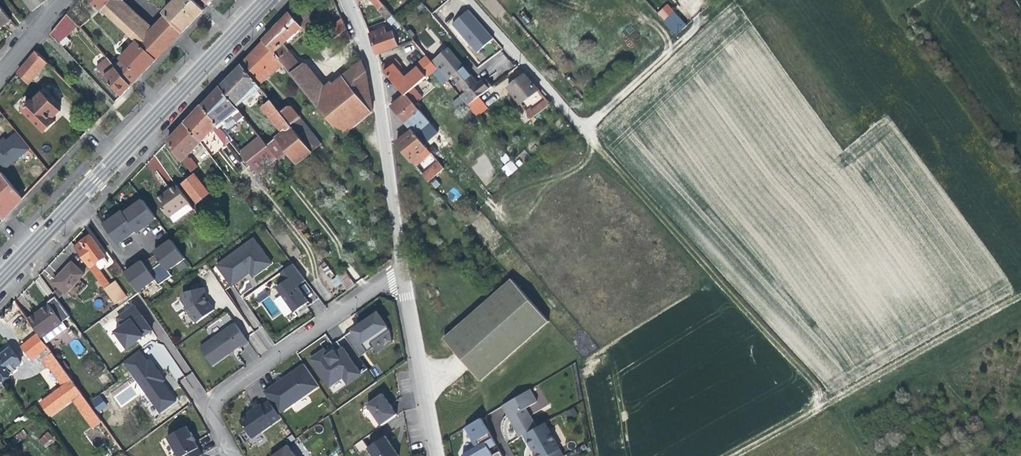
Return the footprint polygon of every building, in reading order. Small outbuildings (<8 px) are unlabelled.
[(32,11),(46,0),(23,0),(32,11)] [(107,0),(88,0),(101,12),(109,2),(107,0)] [(112,21),(122,10),(118,6),(122,1),(121,0),(107,0),(109,2),(101,12),(112,21)] [(184,31),(193,22),(205,10),(194,0),(176,0),(164,12),(168,16),(184,31)] [(388,21),(394,17),(380,1),(380,0),(379,0),(376,3),(376,7),(388,21)] [(291,12),(303,27),(312,18),(300,3),(291,12)] [(0,6),(0,27),(2,25),(10,19),(0,6)] [(126,13),(122,10),(112,21),(116,25),(126,13)] [(477,52),(493,38),(480,23),(468,10),(452,24),(477,52)] [(265,39),(278,54),(284,48),(300,31),(302,33),(306,30),(303,27),(291,12),(278,26),(265,39)] [(663,22),(676,36),(687,27),(674,12),(663,22)] [(137,43),(149,33),(126,13),(116,25),(126,34),(128,37),(137,43)] [(50,34),(59,44),(62,41),(78,26),(67,14),(50,34)] [(149,33),(137,43),(155,62),(184,31),(168,16),(155,28),(152,31),(149,33)] [(396,19),(394,17),(388,21),(396,31),(402,26),(396,19)] [(347,29),(342,19),(328,31),(335,39),(347,29)] [(630,25),(623,31),(634,42),(640,36),(630,25)] [(377,53),(393,47),(390,36),(387,37),(387,39),(385,39),(384,36),(382,37),(380,30),(370,33),(374,45),(377,53)] [(407,33),(414,40),(417,38),(410,30),(407,33)] [(254,52),(242,64),(257,83),(264,77),(265,78),(272,72),(271,71),(283,61),(278,54),(265,39),(254,52)] [(120,59),(123,62),(139,78),(148,68),(155,62),(137,43),(120,59)] [(299,67),(284,48),(278,54),(283,61),(292,73),(299,67)] [(447,81),(453,77),(464,68),(449,50),(432,63),(437,68),(447,81)] [(46,63),(35,52),(18,73),(28,82),(46,63)] [(395,82),(405,94),(406,94),(437,68),(432,63),(426,55),(414,65),(416,67),(404,77),(396,68),(393,64),(385,70),(395,82)] [(106,77),(116,68),(114,66),(106,58),(96,68),(106,77)] [(385,70),(393,64),(396,68),(400,65),(394,58),(382,65),(384,69),(385,70)] [(299,67),(292,73),(339,130),(343,135),(372,112),(370,94),(367,72),(362,61),(326,91),(304,63),(299,67)] [(139,78),(123,62),(118,66),(116,64),(114,66),(116,68),(132,84),(139,78)] [(233,74),(220,87),(237,109),(258,91),(261,95),(265,93),(257,83),(242,64),(233,74)] [(132,84),(116,68),(106,77),(122,94),(127,89),(132,84)] [(471,76),(464,68),(453,77),(466,93),(477,84),(471,76)] [(533,84),(525,73),(507,88),(520,104),(538,90),(533,84)] [(484,78),(482,80),(489,88),(491,86),(484,78)] [(482,80),(477,84),(466,93),(461,97),(467,105),(479,96),(489,88),(482,80)] [(231,114),(237,109),(220,87),(211,96),(202,105),(220,128),(223,126),(219,122),(222,120),(223,116),(227,113),(231,114)] [(59,111),(41,93),(24,111),(45,132),(51,125),(55,122),(52,119),(59,111)] [(406,94),(405,94),(398,100),(391,105),(412,130),(414,133),(428,121),(406,94)] [(479,96),(467,105),(476,116),(487,107),(479,96)] [(277,98),(272,102),(290,124),(299,117),(293,108),(288,108),(286,110),(277,98)] [(550,103),(547,99),(539,106),(542,109),(550,103)] [(272,102),(272,101),(263,108),(283,134),(267,147),(276,159),(286,152),(296,165),(313,153),(290,124),(272,102)] [(213,129),(214,131),(220,128),(202,105),(193,115),(185,123),(200,143),(213,129)] [(542,109),(539,106),(532,111),(534,115),(542,109)] [(529,119),(534,115),(530,108),(524,112),(529,119)] [(244,117),(237,109),(231,114),(237,122),(244,117)] [(299,117),(290,124),(313,153),(323,145),(300,116),(299,117)] [(168,141),(184,160),(187,157),(200,143),(185,123),(177,132),(168,141)] [(447,143),(433,126),(425,132),(439,149),(447,143)] [(228,138),(220,128),(214,131),(214,134),(220,143),(228,138)] [(414,133),(412,130),(404,136),(396,143),(428,181),(444,168),(438,161),(430,167),(419,154),(423,151),(425,153),(428,150),(414,133)] [(259,137),(239,153),(247,162),(267,147),(259,137)] [(189,160),(187,157),(184,160),(192,170),(198,166),(193,159),(189,160)] [(510,160),(500,168),(508,176),(518,168),(510,160)] [(24,199),(0,172),(0,214),(3,218),(15,207),(24,199)] [(195,175),(184,184),(198,202),(210,194),(195,175)] [(168,191),(156,200),(168,217),(169,217),(174,223),(194,209),(177,185),(168,191)] [(453,202),(461,195),(453,187),(446,194),(453,202)] [(144,199),(125,213),(139,232),(146,227),(145,226),(157,217),(144,199)] [(125,213),(124,211),(105,224),(118,242),(130,234),(131,235),(137,230),(139,232),(125,213)] [(90,268),(104,259),(105,258),(91,237),(84,242),(76,247),(90,268)] [(157,253),(163,262),(169,270),(186,258),(173,239),(161,248),(162,249),(157,253)] [(254,239),(211,270),(226,291),(243,278),(244,268),(246,266),(251,273),(254,277),(272,264),(254,239)] [(325,264),(347,291),(353,287),(342,273),(343,270),(333,258),(325,264)] [(108,264),(104,259),(90,268),(95,275),(100,272),(105,268),(104,267),(108,264)] [(54,281),(66,293),(68,292),(81,279),(86,274),(74,261),(63,271),(54,281)] [(157,279),(151,271),(144,262),(138,266),(138,265),(133,268),(126,273),(140,292),(157,279)] [(169,270),(163,262),(157,266),(166,280),(173,275),(169,270)] [(287,280),(277,288),(295,312),(307,304),(295,288),(306,281),(293,264),(281,272),(287,280)] [(157,266),(151,271),(157,279),(160,284),(166,280),(157,266)] [(95,275),(105,290),(110,286),(100,272),(95,275)] [(87,286),(81,279),(68,292),(75,299),(87,286)] [(547,324),(511,281),(442,339),(478,381),(547,324)] [(115,283),(110,286),(105,290),(116,305),(126,298),(115,283)] [(206,297),(204,288),(183,293),(187,309),(197,323),(214,310),(208,302),(208,303),(206,300),(205,298),(206,297)] [(48,302),(50,304),(51,306),(62,322),(70,316),(56,296),(48,302)] [(37,315),(51,306),(50,304),(41,310),(36,314),(37,315)] [(62,322),(51,306),(37,315),(36,314),(28,320),(41,337),(43,336),(48,341),(67,328),(62,322)] [(134,306),(131,308),(138,318),(141,315),(134,306)] [(138,318),(131,308),(118,318),(124,326),(116,331),(128,347),(152,330),(141,315),(138,318)] [(363,323),(345,335),(357,353),(371,343),(390,330),(378,313),(363,323)] [(249,342),(235,323),(200,348),(213,366),(241,346),(241,347),(249,342)] [(33,356),(45,347),(36,334),(28,340),(21,345),(30,358),(33,356)] [(371,343),(357,353),(360,357),(374,347),(371,343)] [(40,360),(52,352),(47,345),(45,347),(33,356),(37,362),(40,360)] [(2,382),(11,374),(10,373),(15,370),(14,368),(20,363),(9,349),(2,354),(0,356),(0,380),(2,382)] [(343,377),(348,383),(361,374),(356,367),(350,371),(343,362),(346,360),(348,355),(343,349),(336,354),(335,352),(331,354),(329,356),(325,350),(311,359),(330,386),(343,377)] [(140,350),(124,362),(161,412),(177,400),(163,381),(160,377),(162,376),(150,359),(148,361),(140,350)] [(60,387),(71,379),(52,352),(40,360),(60,387)] [(356,367),(348,355),(346,360),(343,362),(350,371),(356,367)] [(285,378),(264,392),(270,401),(279,414),(320,385),(305,364),(285,378)] [(71,379),(60,387),(41,401),(49,413),(71,397),(80,391),(71,379)] [(118,396),(122,403),(136,394),(131,388),(118,396)] [(537,402),(530,389),(503,405),(508,415),(509,414),(512,419),(511,420),(514,426),(520,437),(526,434),(537,428),(530,416),(526,408),(537,402)] [(101,420),(80,391),(71,397),(92,426),(101,420)] [(383,393),(367,404),(382,425),(397,415),(391,406),(383,393)] [(99,394),(90,401),(99,412),(108,406),(99,394)] [(279,414),(270,401),(262,406),(261,404),(256,408),(253,410),(253,411),(240,420),(253,438),(274,423),(273,421),(281,416),(279,414)] [(575,408),(567,412),(571,419),(578,414),(575,408)] [(466,428),(476,447),(462,455),(463,455),(502,455),(500,452),(493,455),(489,449),(496,445),(481,418),(466,428)] [(526,434),(527,437),(547,426),(545,423),(537,428),(526,434)] [(203,455),(195,441),(196,441),(194,437),(191,432),(190,433),(187,426),(168,437),(178,455),(200,455),(203,455)] [(527,437),(528,438),(527,441),(530,445),(533,446),(535,450),(538,455),(564,455),(560,449),(549,429),(547,426),(527,437)] [(45,448),(55,439),(48,431),(37,440),(45,448)] [(378,444),(369,450),(374,455),(399,455),(393,448),(385,436),(376,442),(378,444)] [(360,453),(368,448),(368,447),(363,439),(354,445),(360,453)] [(378,444),(376,442),(368,447),(368,448),(369,450),(378,444)] [(272,455),(295,455),(288,445),(272,455)]
